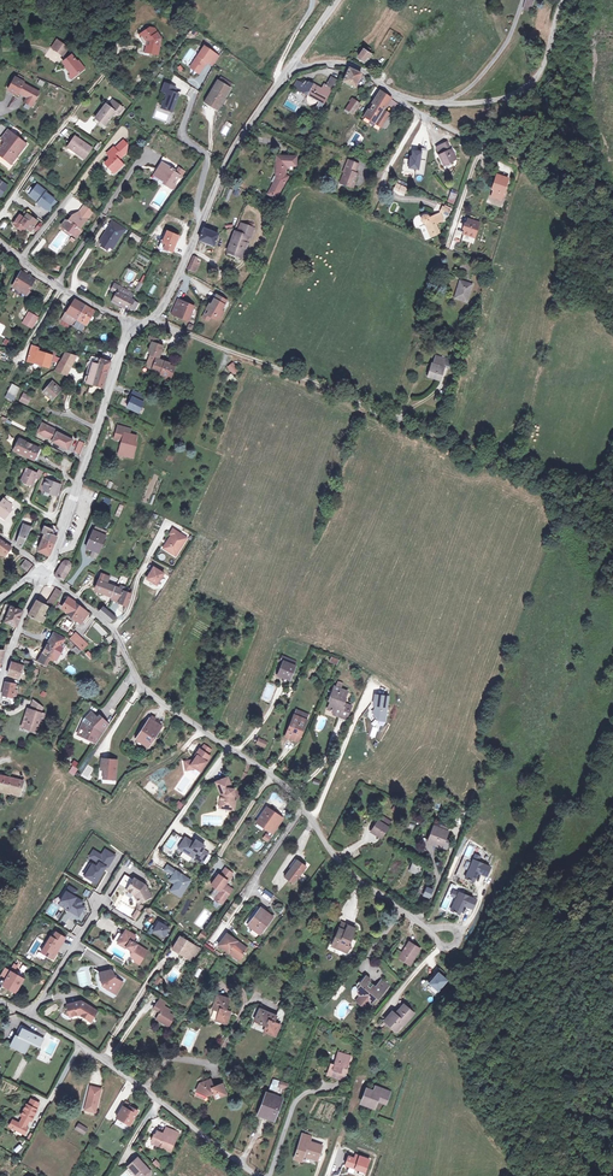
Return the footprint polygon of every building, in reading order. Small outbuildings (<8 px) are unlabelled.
[(524,6),(531,8),(534,0),(527,0),(524,6)] [(144,42),(146,41),(143,37),(148,33),(148,29),(139,36),(144,42)] [(145,52),(157,54),(159,39),(153,30),(148,29),(148,33),(143,37),(146,41),(147,42),(145,52)] [(56,36),(51,44),(55,47),(61,39),(56,36)] [(67,43),(61,39),(55,47),(62,51),(67,43)] [(219,53),(204,43),(192,61),(201,67),(206,59),(212,62),(219,53)] [(372,54),(366,50),(363,48),(358,55),(365,59),(368,56),(369,57),(372,54)] [(70,50),(62,57),(68,64),(67,65),(73,72),(84,63),(77,56),(76,56),(70,50)] [(355,87),(361,74),(349,68),(343,82),(355,87)] [(228,87),(231,83),(221,76),(218,81),(217,81),(204,101),(211,105),(212,104),(217,107),(221,101),(223,98),(229,88),(228,87)] [(328,93),(336,79),(330,76),(325,85),(324,84),(322,89),(308,81),(308,82),(305,80),(303,83),(296,80),(292,88),(299,91),(299,90),(302,92),(307,95),(318,100),(314,106),(319,109),(328,93)] [(22,82),(22,81),(14,78),(8,90),(16,94),(17,92),(27,97),(25,101),(31,105),(34,100),(39,91),(22,82)] [(164,102),(161,109),(171,113),(177,95),(172,94),(175,88),(164,85),(161,93),(166,95),(165,98),(166,99),(165,103),(164,102)] [(391,97),(381,91),(364,116),(375,123),(372,127),(378,130),(380,126),(388,113),(383,110),(391,97)] [(355,99),(351,104),(356,108),(360,102),(355,99)] [(115,115),(121,109),(111,102),(106,108),(104,107),(102,105),(91,119),(100,126),(112,113),(115,115)] [(353,113),(356,108),(351,104),(350,103),(346,108),(348,109),(353,113)] [(6,142),(8,144),(6,146),(4,144),(0,150),(0,155),(9,162),(14,154),(17,156),(26,144),(8,131),(2,139),(6,142)] [(66,146),(83,157),(90,147),(80,140),(79,140),(77,139),(78,138),(73,135),(66,146)] [(113,148),(121,155),(125,151),(125,143),(121,139),(113,148)] [(445,164),(457,158),(452,149),(451,149),(448,142),(437,147),(445,164)] [(118,168),(123,163),(118,159),(121,155),(112,146),(106,153),(110,157),(104,163),(111,170),(113,168),(118,168)] [(423,174),(427,150),(422,149),(422,152),(419,151),(413,151),(412,157),(411,156),(409,167),(411,168),(416,168),(416,173),(423,174)] [(283,176),(284,169),(289,169),(289,166),(296,167),(297,158),(278,156),(275,175),(277,176),(274,183),(272,182),(268,194),(276,197),(281,186),(282,187),(286,177),(283,176)] [(352,188),(356,178),(354,177),(355,173),(359,164),(350,160),(340,183),(352,188)] [(172,169),(163,164),(157,174),(160,176),(159,178),(164,181),(165,179),(167,181),(165,185),(171,189),(178,177),(180,178),(184,172),(178,169),(175,173),(171,170),(172,169)] [(492,196),(502,200),(508,179),(497,175),(493,185),(495,185),(492,196)] [(30,195),(38,202),(38,203),(46,209),(54,199),(46,193),(47,192),(37,185),(30,195)] [(85,204),(77,214),(86,220),(93,210),(85,204)] [(452,209),(442,206),(440,212),(450,215),(452,209)] [(424,223),(426,224),(431,237),(440,233),(436,224),(443,220),(441,213),(430,218),(429,217),(427,216),(425,216),(424,217),(422,219),(422,221),(424,223)] [(74,235),(77,237),(81,231),(80,228),(86,220),(77,214),(75,217),(72,215),(68,220),(65,220),(62,225),(65,227),(68,228),(73,231),(74,235)] [(27,215),(20,224),(27,229),(30,231),(37,222),(27,215)] [(475,238),(480,224),(478,223),(473,222),(474,220),(468,218),(466,223),(468,224),(464,234),(475,238)] [(109,226),(122,234),(125,229),(112,221),(109,226)] [(236,232),(249,237),(251,238),(254,228),(252,228),(247,226),(240,223),(236,232)] [(122,234),(109,226),(99,241),(103,243),(109,247),(112,249),(122,234)] [(218,235),(218,234),(203,228),(199,240),(213,246),(218,235)] [(178,235),(166,231),(159,246),(171,251),(178,235)] [(234,231),(227,251),(242,256),(244,249),(247,243),(249,237),(236,232),(234,231)] [(131,232),(129,237),(139,242),(141,238),(131,232)] [(227,251),(225,257),(240,262),(242,256),(227,251)] [(459,272),(476,277),(478,269),(462,264),(459,272)] [(28,290),(34,280),(23,273),(18,280),(17,280),(13,285),(19,288),(21,286),(28,290)] [(454,299),(467,303),(472,285),(460,281),(454,299)] [(113,299),(120,303),(119,305),(125,308),(125,306),(129,308),(130,307),(133,300),(134,300),(130,298),(133,293),(121,286),(120,287),(114,284),(112,288),(117,291),(113,299)] [(209,304),(206,308),(209,310),(207,314),(210,315),(211,316),(213,315),(214,318),(219,317),(222,311),(220,310),(225,300),(216,295),(212,302),(213,303),(212,305),(211,304),(209,304)] [(187,319),(193,306),(178,300),(173,312),(187,319)] [(63,320),(74,326),(86,306),(77,301),(69,315),(66,314),(63,320)] [(96,311),(86,306),(74,326),(74,327),(84,333),(96,311)] [(29,313),(23,323),(30,328),(37,317),(29,313)] [(150,350),(152,354),(160,357),(164,345),(157,343),(158,338),(150,335),(149,340),(152,341),(150,350)] [(48,367),(51,355),(38,351),(39,348),(32,346),(27,362),(33,364),(33,363),(48,367)] [(62,358),(73,362),(76,354),(65,351),(62,358)] [(159,358),(160,357),(152,354),(149,363),(151,367),(157,369),(157,370),(162,372),(166,361),(159,358)] [(91,356),(84,381),(93,384),(100,358),(91,356)] [(429,376),(440,380),(446,359),(437,356),(434,365),(432,365),(429,376)] [(68,374),(73,362),(62,358),(56,368),(54,371),(68,374)] [(111,361),(100,358),(93,384),(103,387),(111,361)] [(172,378),(176,366),(170,364),(170,363),(166,361),(162,372),(161,374),(172,378)] [(232,362),(226,367),(233,375),(238,370),(232,362)] [(43,392),(52,400),(61,388),(52,381),(50,383),(48,382),(45,385),(47,386),(43,392)] [(5,397),(13,402),(20,388),(11,384),(5,397)] [(134,396),(142,400),(145,394),(137,391),(134,396)] [(23,396),(19,403),(27,407),(30,399),(23,396)] [(133,396),(128,406),(139,411),(144,401),(142,400),(134,396),(133,396)] [(40,415),(42,409),(37,406),(34,412),(40,415)] [(3,416),(1,419),(9,425),(11,422),(3,416)] [(39,433),(43,435),(48,425),(44,423),(39,433)] [(59,431),(48,425),(43,435),(54,441),(54,442),(70,450),(75,440),(59,432),(59,431)] [(121,454),(135,458),(138,447),(136,447),(139,437),(131,435),(133,429),(120,426),(117,438),(125,441),(121,454)] [(15,451),(35,460),(40,449),(20,439),(15,451)] [(78,452),(83,443),(79,441),(75,451),(78,452)] [(40,480),(44,471),(39,469),(37,473),(27,469),(21,480),(32,485),(35,478),(40,480)] [(152,505),(162,479),(157,477),(146,503),(152,505)] [(58,496),(62,485),(47,480),(43,487),(45,491),(46,492),(58,496)] [(13,500),(6,497),(4,500),(3,500),(0,504),(0,514),(5,518),(12,510),(9,508),(11,505),(10,504),(13,500)] [(122,504),(115,521),(118,522),(125,506),(122,504)] [(46,535),(44,540),(55,544),(57,537),(54,536),(49,533),(50,529),(44,526),(41,533),(46,535)] [(23,528),(17,544),(21,547),(27,538),(29,534),(30,532),(23,528)] [(99,553),(100,554),(107,536),(103,534),(104,531),(97,528),(96,531),(95,531),(88,549),(94,551),(99,553)] [(189,537),(174,528),(171,533),(173,534),(168,542),(171,543),(167,549),(177,556),(189,537)] [(0,538),(0,549),(8,555),(13,548),(7,543),(0,538)] [(39,551),(50,555),(55,544),(44,540),(39,551)] [(37,555),(48,560),(50,555),(39,551),(37,555)] [(36,566),(27,559),(22,567),(29,574),(36,566)] [(67,560),(63,562),(58,571),(55,576),(65,582),(74,566),(74,563),(73,562),(71,560),(70,560),(68,560),(67,560)] [(155,568),(148,580),(158,586),(166,575),(155,568)] [(97,589),(113,596),(117,588),(108,584),(111,577),(103,574),(97,589)] [(57,588),(49,602),(54,606),(62,592),(57,588)] [(120,589),(117,588),(113,596),(114,597),(122,600),(120,603),(120,604),(127,607),(131,599),(132,596),(129,595),(124,593),(125,591),(120,589)] [(70,598),(64,608),(68,610),(70,612),(77,603),(74,601),(70,598)] [(37,600),(28,615),(43,624),(46,619),(43,617),(48,607),(37,600)] [(83,608),(77,603),(70,612),(77,618),(82,622),(89,613),(83,608)] [(16,630),(21,617),(24,612),(6,604),(0,619),(10,624),(9,627),(16,630)] [(107,610),(105,608),(100,613),(109,623),(116,619),(107,610)] [(61,626),(66,631),(73,624),(67,619),(61,626)] [(93,625),(103,637),(107,634),(97,622),(93,625)] [(86,644),(73,633),(69,636),(67,639),(80,650),(86,644)] [(53,634),(48,645),(56,649),(51,658),(55,660),(64,640),(53,634)] [(47,668),(48,664),(51,658),(56,649),(48,645),(48,646),(43,654),(41,654),(37,663),(40,664),(47,668)] [(88,651),(85,654),(90,660),(94,657),(88,651)] [(287,661),(285,660),(280,674),(290,678),(297,660),(289,656),(287,661)] [(23,666),(12,663),(8,676),(20,680),(23,666)] [(30,667),(28,674),(33,676),(36,670),(30,667)] [(14,694),(15,691),(16,685),(6,683),(5,687),(3,695),(13,698),(14,697),(15,697),(16,696),(16,695),(14,694)] [(341,716),(348,719),(353,707),(344,703),(349,692),(343,689),(338,687),(336,686),(332,694),(336,695),(330,709),(337,712),(342,714),(341,716)] [(389,697),(376,695),(374,706),(377,706),(377,710),(373,713),(380,721),(384,718),(386,719),(389,697)] [(42,710),(43,707),(40,705),(34,702),(31,711),(44,715),(45,713),(42,710)] [(298,740),(309,714),(298,709),(287,735),(298,740)] [(38,732),(44,715),(31,711),(29,710),(25,723),(28,724),(27,729),(38,732)] [(85,720),(81,728),(86,730),(83,736),(93,741),(98,744),(111,725),(104,719),(102,721),(99,718),(95,714),(90,718),(88,717),(85,720)] [(153,719),(139,739),(150,747),(164,727),(156,721),(157,719),(154,717),(153,719)] [(260,738),(257,743),(265,746),(267,742),(260,738)] [(207,745),(204,750),(210,754),(213,750),(207,745)] [(204,750),(202,749),(198,755),(199,755),(196,760),(186,761),(188,770),(198,768),(202,771),(212,756),(210,754),(204,750)] [(75,776),(78,769),(75,768),(78,762),(73,760),(68,773),(75,776)] [(105,780),(117,781),(119,761),(104,760),(103,771),(106,771),(105,780)] [(87,780),(95,769),(88,765),(81,776),(87,780)] [(21,796),(24,782),(0,776),(0,790),(21,796)] [(220,807),(235,809),(237,800),(235,799),(233,795),(235,795),(236,789),(234,788),(229,777),(217,781),(222,794),(220,807)] [(153,794),(158,788),(150,781),(144,787),(153,794)] [(279,815),(268,808),(260,820),(266,824),(265,828),(269,830),(269,829),(275,833),(282,821),(277,818),(279,815)] [(383,839),(389,828),(380,821),(373,833),(383,839)] [(449,833),(450,832),(444,830),(436,827),(431,842),(444,847),(449,833)] [(262,839),(268,843),(271,837),(266,833),(262,839)] [(181,848),(185,851),(184,846),(189,839),(187,838),(181,848)] [(189,839),(184,846),(185,851),(195,857),(199,852),(201,854),(199,858),(205,862),(211,853),(205,849),(207,846),(198,840),(196,843),(189,839)] [(94,863),(86,875),(94,880),(98,874),(101,876),(105,869),(102,867),(104,864),(107,866),(109,863),(110,864),(116,855),(106,848),(103,854),(94,849),(90,856),(100,862),(98,865),(94,863)] [(464,856),(455,875),(462,878),(470,859),(464,856)] [(479,861),(475,859),(467,877),(470,878),(469,879),(472,880),(472,879),(475,881),(479,872),(488,876),(492,867),(479,861)] [(421,875),(424,866),(416,863),(412,872),(421,875)] [(294,888),(306,871),(296,864),(284,881),(294,888)] [(170,866),(167,870),(175,876),(173,879),(173,882),(177,884),(174,888),(179,891),(177,894),(182,897),(193,881),(170,866)] [(235,874),(228,869),(222,877),(220,875),(212,885),(217,889),(221,891),(216,899),(224,904),(234,890),(228,886),(235,874)] [(128,889),(136,894),(138,898),(142,896),(144,901),(153,896),(147,885),(136,877),(135,879),(127,873),(121,882),(129,887),(128,889)] [(79,890),(70,885),(64,896),(67,898),(64,902),(71,906),(75,908),(73,911),(80,915),(86,906),(82,904),(84,900),(75,895),(79,890)] [(435,890),(429,888),(426,896),(431,898),(435,890)] [(221,891),(217,889),(211,896),(216,899),(221,891)] [(478,899),(461,892),(460,892),(458,897),(453,910),(456,911),(455,912),(458,913),(458,912),(462,913),(465,904),(474,908),(478,899)] [(262,934),(274,917),(259,906),(247,923),(262,934)] [(147,908),(145,910),(153,916),(154,914),(156,915),(158,911),(154,908),(147,908)] [(136,921),(141,912),(136,909),(131,918),(136,921)] [(158,927),(155,931),(166,938),(171,929),(165,925),(166,924),(159,920),(156,926),(158,927)] [(344,925),(342,930),(348,933),(350,927),(344,925)] [(339,948),(351,953),(353,948),(350,947),(357,930),(350,927),(348,933),(342,930),(337,941),(341,943),(339,948)] [(136,962),(141,964),(149,951),(134,941),(137,935),(128,929),(125,934),(122,938),(123,943),(128,946),(127,947),(134,951),(132,954),(133,957),(136,959),(136,962)] [(52,935),(46,945),(47,948),(44,952),(54,958),(58,952),(56,951),(58,947),(60,948),(66,937),(57,931),(53,936),(52,935)] [(127,947),(128,946),(123,943),(122,938),(125,934),(120,932),(115,940),(127,948),(127,947)] [(204,932),(200,938),(204,941),(209,935),(204,932)] [(239,941),(228,934),(220,946),(235,956),(237,954),(243,958),(249,949),(243,945),(242,946),(237,943),(239,941)] [(201,949),(182,938),(176,948),(187,954),(186,955),(194,960),(201,949)] [(412,966),(422,950),(410,942),(400,959),(412,966)] [(207,944),(205,946),(215,952),(216,951),(207,944)] [(113,959),(122,965),(125,961),(115,955),(113,959)] [(197,968),(194,976),(199,978),(202,969),(197,968)] [(442,969),(439,972),(441,974),(445,977),(445,976),(447,974),(442,969)] [(112,970),(100,973),(103,986),(114,992),(116,987),(120,989),(124,983),(116,978),(114,971),(112,970)] [(15,991),(23,978),(11,971),(4,984),(15,991)] [(429,989),(430,989),(439,996),(446,987),(445,986),(450,981),(449,981),(449,980),(445,976),(445,977),(441,974),(439,976),(436,980),(434,978),(431,982),(429,981),(425,986),(429,989)] [(158,986),(163,979),(158,975),(153,982),(158,986)] [(380,1002),(391,988),(384,981),(377,989),(372,984),(372,980),(369,977),(362,985),(364,987),(361,991),(361,996),(363,997),(365,999),(360,1005),(368,1012),(378,1000),(380,1002)] [(219,1023),(231,1026),(234,1013),(229,1012),(232,1000),(219,996),(215,1011),(221,1013),(219,1023)] [(79,1014),(85,1017),(87,1014),(93,1018),(97,1012),(81,1002),(67,1005),(70,1016),(79,1014)] [(163,1023),(176,1030),(181,1020),(172,1014),(174,1011),(164,1005),(161,1010),(168,1015),(167,1016),(163,1023)] [(415,1016),(406,1008),(397,1017),(396,1016),(389,1024),(398,1032),(403,1027),(405,1025),(407,1027),(415,1016)] [(267,1032),(278,1037),(283,1026),(277,1023),(279,1017),(262,1010),(257,1022),(269,1027),(267,1032)] [(389,1024),(396,1016),(394,1015),(388,1022),(389,1024)] [(19,1033),(22,1034),(24,1029),(35,1035),(36,1033),(23,1026),(19,1033)] [(31,1044),(40,1048),(45,1037),(36,1033),(35,1035),(24,1029),(22,1034),(19,1033),(12,1046),(26,1053),(31,1044)] [(344,1082),(354,1058),(341,1054),(336,1065),(333,1064),(329,1075),(344,1082)] [(216,1099),(228,1095),(224,1084),(216,1087),(213,1080),(201,1084),(198,1091),(208,1096),(214,1094),(216,1099)] [(281,1092),(281,1088),(289,1090),(290,1083),(272,1080),(270,1090),(281,1092)] [(87,1112),(98,1115),(103,1091),(93,1089),(87,1112)] [(365,1090),(360,1104),(372,1109),(376,1101),(384,1104),(388,1094),(374,1089),(372,1093),(365,1090)] [(275,1123),(283,1103),(268,1097),(260,1116),(275,1123)] [(10,1126),(25,1135),(28,1129),(26,1128),(30,1121),(32,1122),(38,1111),(37,1110),(40,1104),(33,1100),(30,1106),(28,1105),(22,1116),(24,1117),(20,1125),(13,1121),(10,1126)] [(129,1111),(124,1108),(118,1119),(119,1120),(124,1123),(131,1127),(139,1113),(133,1110),(131,1113),(129,1111)] [(124,1123),(119,1120),(116,1126),(121,1128),(124,1123)] [(78,1131),(86,1135),(89,1131),(81,1126),(78,1131)] [(152,1146),(171,1153),(178,1135),(166,1130),(163,1136),(162,1139),(160,1138),(159,1135),(157,1134),(152,1146)] [(310,1134),(304,1133),(296,1157),(303,1159),(305,1154),(316,1158),(321,1144),(308,1140),(310,1134)] [(355,1157),(348,1155),(345,1164),(360,1169),(359,1173),(364,1174),(369,1158),(357,1154),(355,1157)] [(134,1175),(148,1175),(149,1175),(150,1174),(137,1160),(128,1169),(134,1175)]
